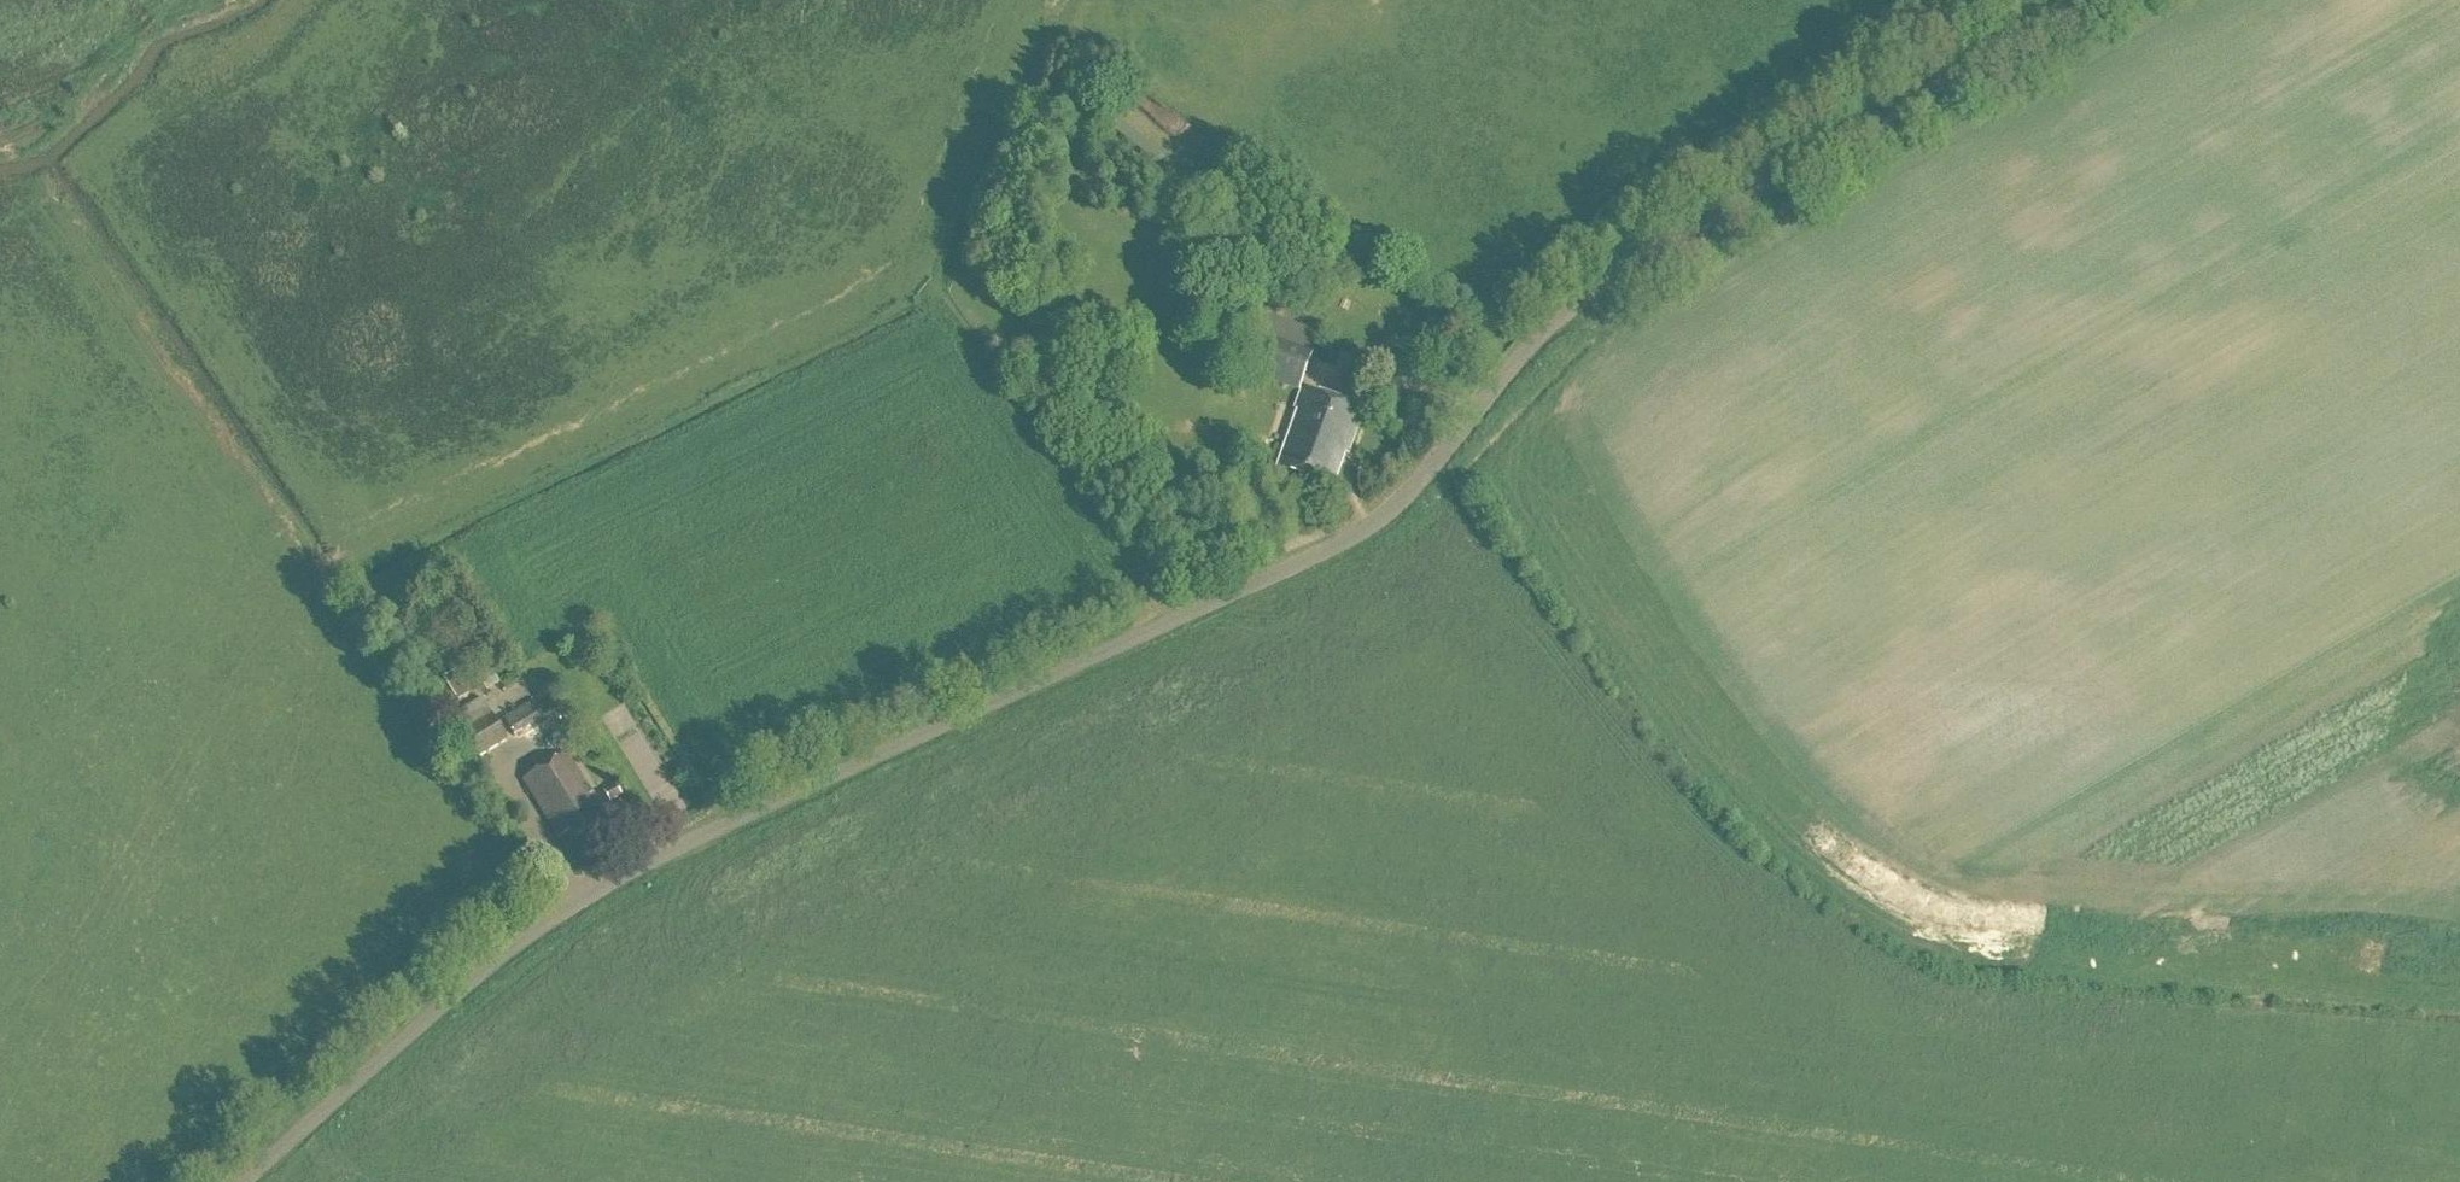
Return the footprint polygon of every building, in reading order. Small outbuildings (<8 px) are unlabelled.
[(1262,382),(1299,394),(1301,394),(1315,353),(1278,341),(1262,382)] [(1360,414),(1301,394),(1299,394),(1292,414),(1295,415),(1276,472),(1331,491),(1342,457),(1345,457),(1360,414)] [(480,764),(509,744),(483,701),(453,719),(480,764)] [(515,739),(544,721),(533,703),(504,721),(515,739)] [(571,837),(601,819),(564,757),(522,782),(556,838),(568,831),(571,837)] [(490,803),(501,796),(492,781),(480,788),(490,803)] [(611,786),(599,794),(605,803),(616,796),(611,786)]
